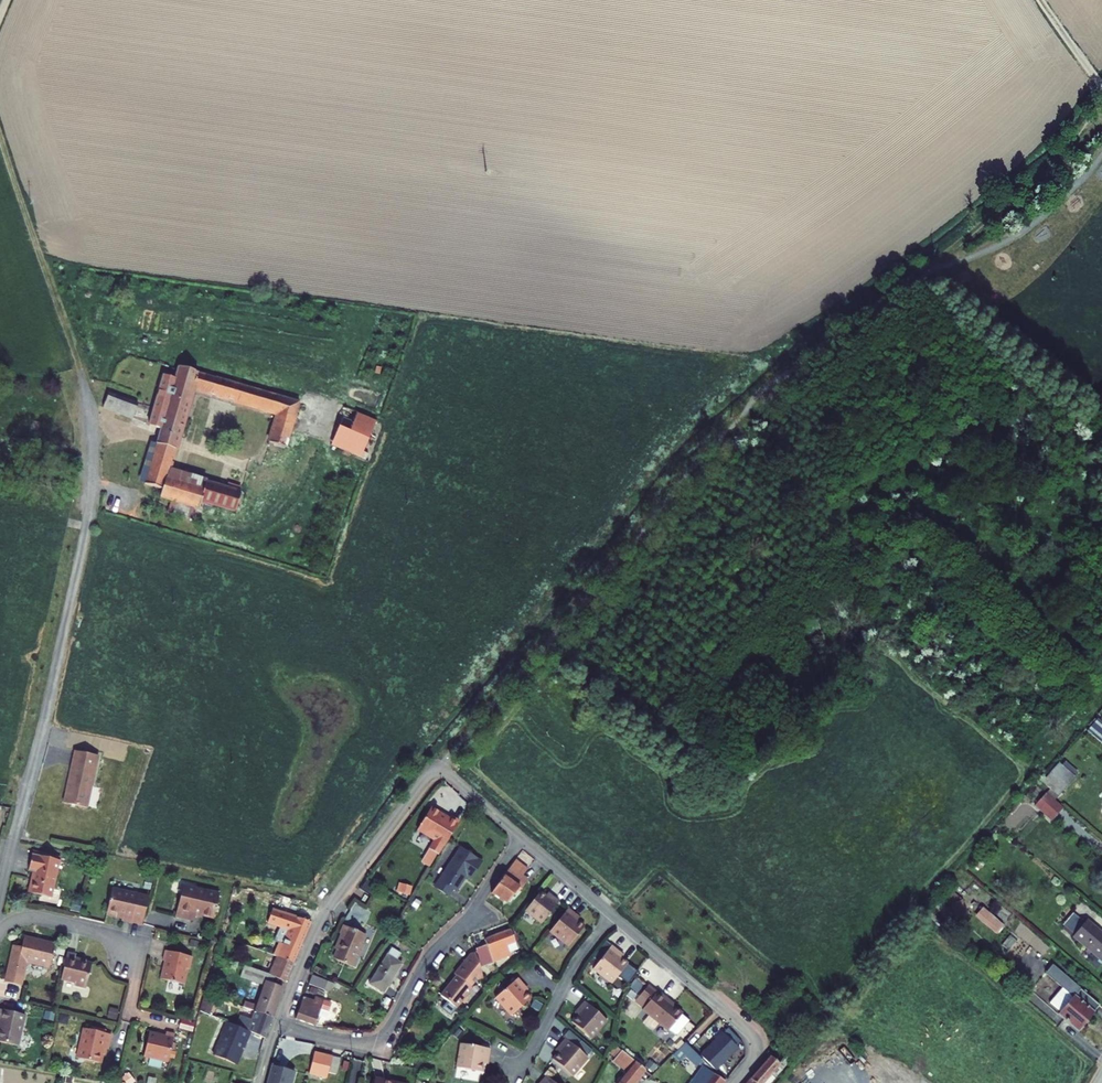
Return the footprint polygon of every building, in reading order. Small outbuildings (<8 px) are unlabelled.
[(164,375),(150,426),(160,430),(156,446),(147,444),(144,458),(139,457),(132,480),(163,490),(201,501),(236,512),(241,493),(244,486),(238,485),(227,481),(226,489),(205,483),(203,489),(167,478),(193,390),(279,414),(271,442),(281,446),(287,448),(299,401),(279,395),(286,373),(256,367),(250,388),(179,367),(175,379),(164,375)] [(109,393),(103,408),(133,420),(139,403),(109,393)] [(331,446),(361,458),(375,420),(345,408),(331,446)] [(271,442),(261,459),(271,464),(281,446),(271,442)] [(245,471),(238,485),(244,486),(252,473),(245,471)] [(199,511),(201,501),(163,490),(159,498),(199,511)] [(1087,732),(1101,744),(1101,723),(1098,719),(1087,732)] [(55,816),(78,821),(89,770),(66,765),(55,816)] [(1059,780),(1054,786),(1068,797),(1073,791),(1059,780)] [(1045,794),(1033,807),(1052,822),(1063,810),(1045,794)] [(426,852),(435,858),(455,827),(446,822),(445,824),(427,813),(413,835),(430,846),(426,852)] [(451,892),(455,894),(465,879),(469,881),(479,865),(458,851),(431,890),(446,900),(451,892)] [(26,879),(22,900),(44,905),(52,867),(25,862),(21,878),(26,879)] [(513,886),(518,890),(524,883),(518,879),(524,872),(514,864),(491,894),(501,902),(513,886)] [(410,896),(412,886),(398,883),(396,892),(410,896)] [(60,900),(63,887),(54,885),(52,898),(60,900)] [(177,892),(170,924),(189,929),(190,925),(191,922),(196,923),(207,926),(212,900),(177,892)] [(133,900),(107,894),(101,919),(118,922),(117,926),(137,931),(143,904),(133,901),(133,900)] [(279,942),(296,948),(305,926),(274,916),(276,910),(279,911),(281,905),(260,898),(252,924),(282,934),(279,942)] [(541,905),(532,898),(516,917),(532,930),(550,908),(544,903),(541,905)] [(982,906),(974,915),(996,934),(1004,925),(982,906)] [(1056,906),(1047,917),(1070,938),(1067,942),(1099,968),(1101,964),(1101,944),(1056,906)] [(570,922),(561,915),(542,938),(561,953),(577,933),(567,925),(570,922)] [(353,959),(355,960),(360,949),(358,948),(363,939),(344,928),(335,946),(337,947),(330,961),(347,970),(353,959)] [(489,964),(491,968),(506,961),(501,951),(510,947),(504,934),(480,945),(482,950),(489,964)] [(0,979),(0,986),(14,990),(19,966),(43,972),(48,949),(18,942),(16,953),(6,950),(0,979)] [(279,942),(272,961),(289,967),(296,948),(279,942)] [(470,960),(476,970),(489,964),(482,950),(472,955),(473,957),(470,959),(470,960)] [(606,951),(587,974),(606,989),(622,969),(612,961),(615,958),(606,951)] [(365,987),(378,996),(397,967),(390,963),(394,956),(388,952),(365,987)] [(61,956),(55,984),(69,987),(68,990),(80,992),(86,968),(80,967),(69,964),(69,961),(70,958),(61,956)] [(159,973),(155,990),(178,996),(182,978),(185,978),(187,965),(159,958),(157,972),(159,973)] [(476,970),(470,960),(467,961),(451,982),(453,984),(437,1004),(453,1017),(469,997),(467,996),(473,988),(482,983),(477,974),(476,970)] [(272,961),(266,979),(271,981),(282,985),(289,967),(272,961)] [(491,968),(489,964),(476,970),(477,974),(491,968)] [(1046,969),(1033,986),(1043,995),(1048,989),(1060,1000),(1050,1013),(1075,1035),(1095,1011),(1046,969)] [(261,982),(239,975),(235,987),(257,994),(261,982)] [(308,985),(330,993),(333,983),(311,975),(308,985)] [(273,1011),(276,1001),(280,990),(269,987),(271,981),(266,979),(262,978),(261,982),(257,994),(254,1005),(273,1011)] [(512,982),(491,1003),(507,1020),(526,1002),(517,993),(520,990),(512,982)] [(203,998),(200,1010),(210,1013),(213,1001),(203,998)] [(666,1008),(656,1000),(641,1018),(668,1040),(682,1024),(665,1010),(666,1008)] [(309,1002),(308,1005),(298,1002),(291,1024),(311,1030),(318,1005),(309,1002)] [(600,1023),(577,1003),(569,1012),(573,1014),(564,1024),(584,1041),(600,1023)] [(254,1005),(250,1017),(269,1023),(273,1011),(254,1005)] [(12,1051),(19,1020),(0,1015),(0,1048),(12,1051)] [(174,1028),(176,1020),(158,1016),(157,1024),(174,1028)] [(248,1022),(246,1027),(266,1034),(269,1023),(250,1017),(248,1022)] [(246,1027),(243,1038),(262,1044),(266,1034),(246,1027)] [(719,1032),(715,1036),(727,1053),(734,1047),(719,1032)] [(77,1033),(71,1064),(96,1069),(97,1060),(99,1053),(102,1054),(103,1054),(107,1039),(77,1033)] [(143,1034),(137,1060),(163,1065),(170,1036),(159,1033),(158,1038),(143,1034)] [(239,1036),(227,1066),(251,1076),(262,1044),(243,1038),(239,1036)] [(696,1053),(711,1068),(727,1053),(715,1036),(696,1053)] [(580,1062),(558,1041),(550,1050),(553,1052),(545,1062),(564,1079),(580,1062)] [(670,1065),(677,1058),(688,1070),(698,1061),(697,1059),(686,1049),(681,1044),(665,1059),(670,1065)] [(486,1053),(457,1047),(452,1071),(478,1076),(480,1063),(484,1064),(486,1053)] [(302,1079),(319,1082),(321,1082),(322,1078),(323,1077),(326,1063),(327,1061),(309,1056),(302,1079)] [(642,1073),(616,1057),(612,1064),(624,1073),(615,1082),(634,1082),(642,1073)] [(327,1061),(326,1063),(323,1077),(322,1078),(331,1080),(335,1063),(327,1061)] [(747,1082),(770,1082),(784,1067),(777,1062),(772,1069),(764,1062),(747,1082)] [(721,1080),(710,1072),(701,1064),(688,1082),(720,1082),(721,1080)] [(295,1073),(271,1066),(266,1082),(292,1082),(295,1073)]
